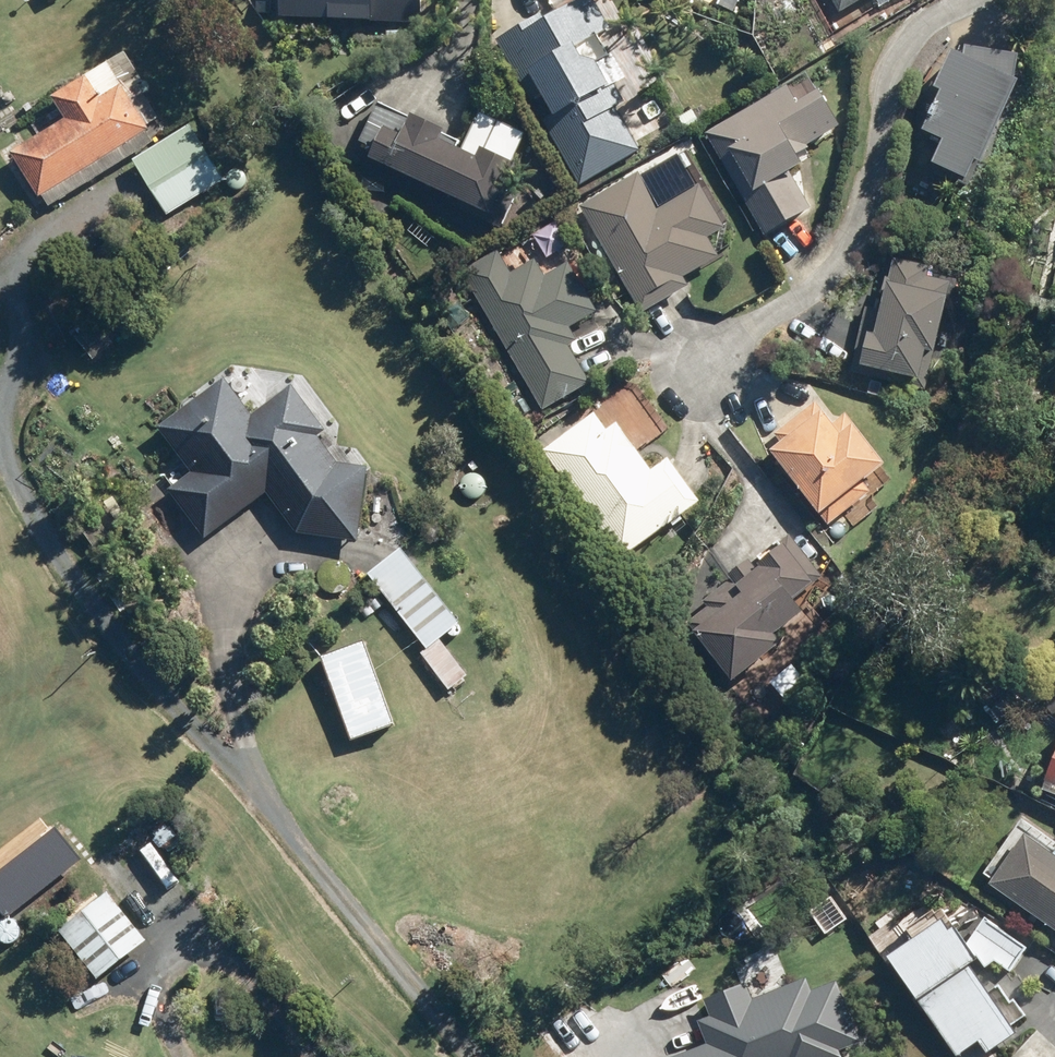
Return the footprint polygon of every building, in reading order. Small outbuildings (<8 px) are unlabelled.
[(276,21),(419,27),(420,0),(277,0),(276,21)] [(495,42),(578,188),(638,153),(614,110),(623,106),(610,84),(603,88),(592,67),(606,59),(594,37),(607,30),(590,0),(583,0),(553,17),(551,13),(540,20),(539,17),(495,42)] [(838,16),(865,0),(829,0),(838,16)] [(1009,83),(1014,59),(966,49),(964,63),(953,58),(919,136),(940,146),(929,169),(963,185),(975,161),(982,165),(1016,86),(1009,83)] [(95,103),(82,80),(47,101),(61,124),(8,156),(35,200),(145,133),(118,89),(95,103)] [(704,135),(762,238),(807,214),(786,176),(799,169),(793,159),(807,151),(805,148),(834,131),(815,97),(796,107),(786,89),(704,135)] [(472,163),(451,153),(455,145),(375,105),(357,145),(369,151),(364,163),(482,219),(479,224),(498,232),(505,217),(496,213),(502,199),(497,196),(509,168),(477,153),(472,163)] [(130,164),(164,217),(221,181),(187,127),(130,164)] [(578,208),(639,317),(685,290),(680,280),(716,259),(706,241),(722,232),(698,189),(657,212),(636,175),(578,208)] [(500,255),(461,277),(540,413),(587,385),(565,347),(574,342),(566,329),(593,313),(566,265),(543,278),(534,262),(511,274),(500,255)] [(925,283),(927,273),(892,262),(887,282),(883,281),(879,299),(881,300),(878,314),(865,311),(849,376),(922,394),(937,328),(947,288),(925,283)] [(248,421),(220,383),(153,431),(185,476),(163,492),(200,543),(264,496),(294,536),(353,545),(364,472),(337,468),(316,439),(323,433),(288,389),(248,421)] [(830,429),(814,406),(773,436),(781,447),(768,457),(816,520),(819,518),(827,528),(867,497),(859,487),(878,473),(878,472),(882,469),(844,419),(830,429)] [(592,416),(540,453),(618,563),(697,507),(666,462),(650,473),(617,426),(605,434),(592,416)] [(819,581),(788,538),(749,569),(746,565),(726,580),(729,584),(701,605),(706,611),(686,626),(693,636),(689,639),(728,690),(776,652),(769,643),(798,620),(788,607),(809,591),(808,589),(819,581)] [(447,694),(465,679),(437,643),(457,627),(397,552),(364,577),(423,652),(417,657),(447,694)] [(389,730),(359,648),(317,663),(348,746),(389,730)] [(792,664),(771,683),(793,708),(814,689),(792,664)] [(1038,789),(1054,798),(1054,753),(1038,789)] [(1021,819),(984,871),(994,878),(991,883),(1054,929),(1054,844),(1021,819)] [(41,840),(0,877),(0,893),(20,915),(69,870),(41,840)] [(55,935),(94,983),(142,944),(104,896),(55,935)] [(982,922),(967,949),(955,933),(953,936),(951,934),(946,938),(937,926),(883,967),(950,1056),(962,1056),(1006,1024),(967,973),(976,967),(972,962),(974,959),(983,971),(992,964),(1009,975),(1025,951),(982,922)] [(847,1052),(862,1047),(840,986),(813,995),(806,976),(788,982),(784,969),(704,998),(711,1018),(695,1024),(703,1045),(671,1056),(848,1056),(847,1052)]
